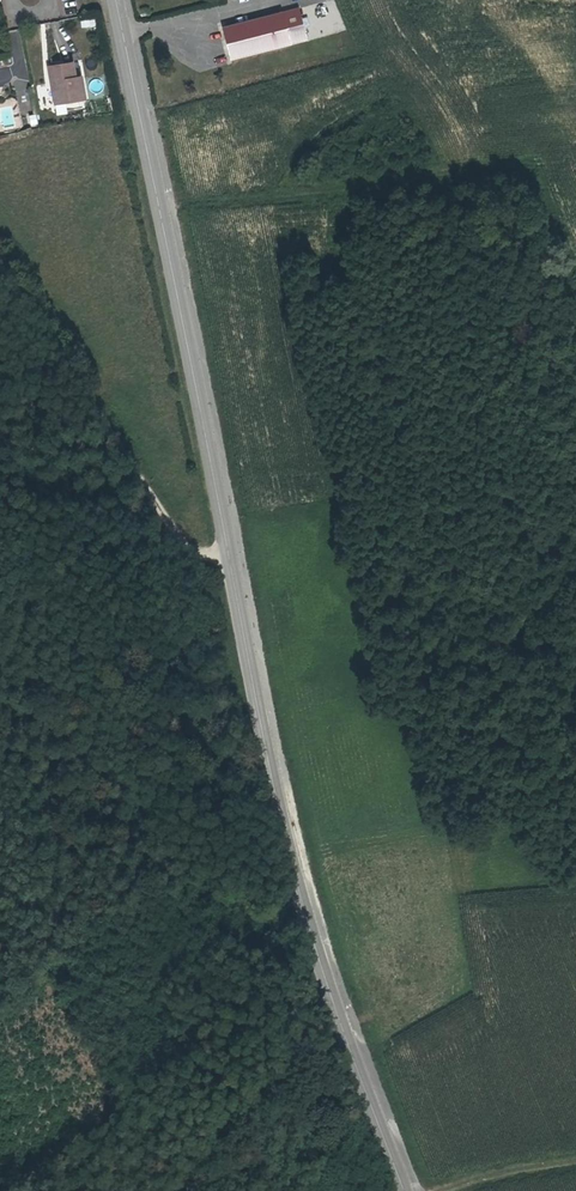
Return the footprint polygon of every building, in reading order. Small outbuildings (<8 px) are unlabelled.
[(303,40),(296,10),(220,29),(227,58),(303,40)] [(79,19),(80,28),(96,26),(95,17),(79,19)] [(86,100),(81,78),(78,63),(54,67),(61,105),(86,100)] [(81,78),(86,100),(91,99),(87,77),(81,78)]
